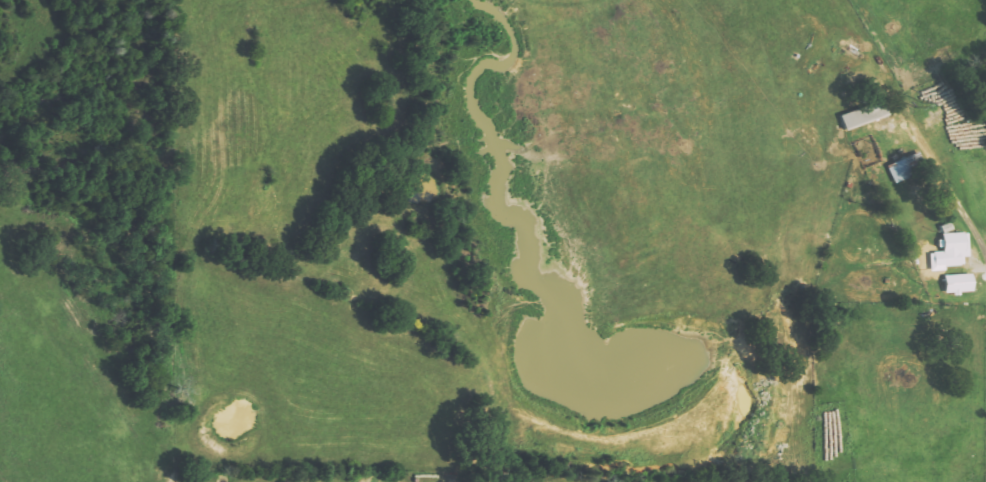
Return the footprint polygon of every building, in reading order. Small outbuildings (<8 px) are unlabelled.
[(841,116),(847,132),(891,114),(885,99),(841,116)] [(888,166),(896,184),(914,176),(912,169),(926,163),(921,152),(888,166)] [(946,266),(963,266),(963,257),(970,257),(969,233),(943,234),(943,246),(945,246),(946,266)] [(948,294),(976,293),(975,274),(947,275),(948,294)]
